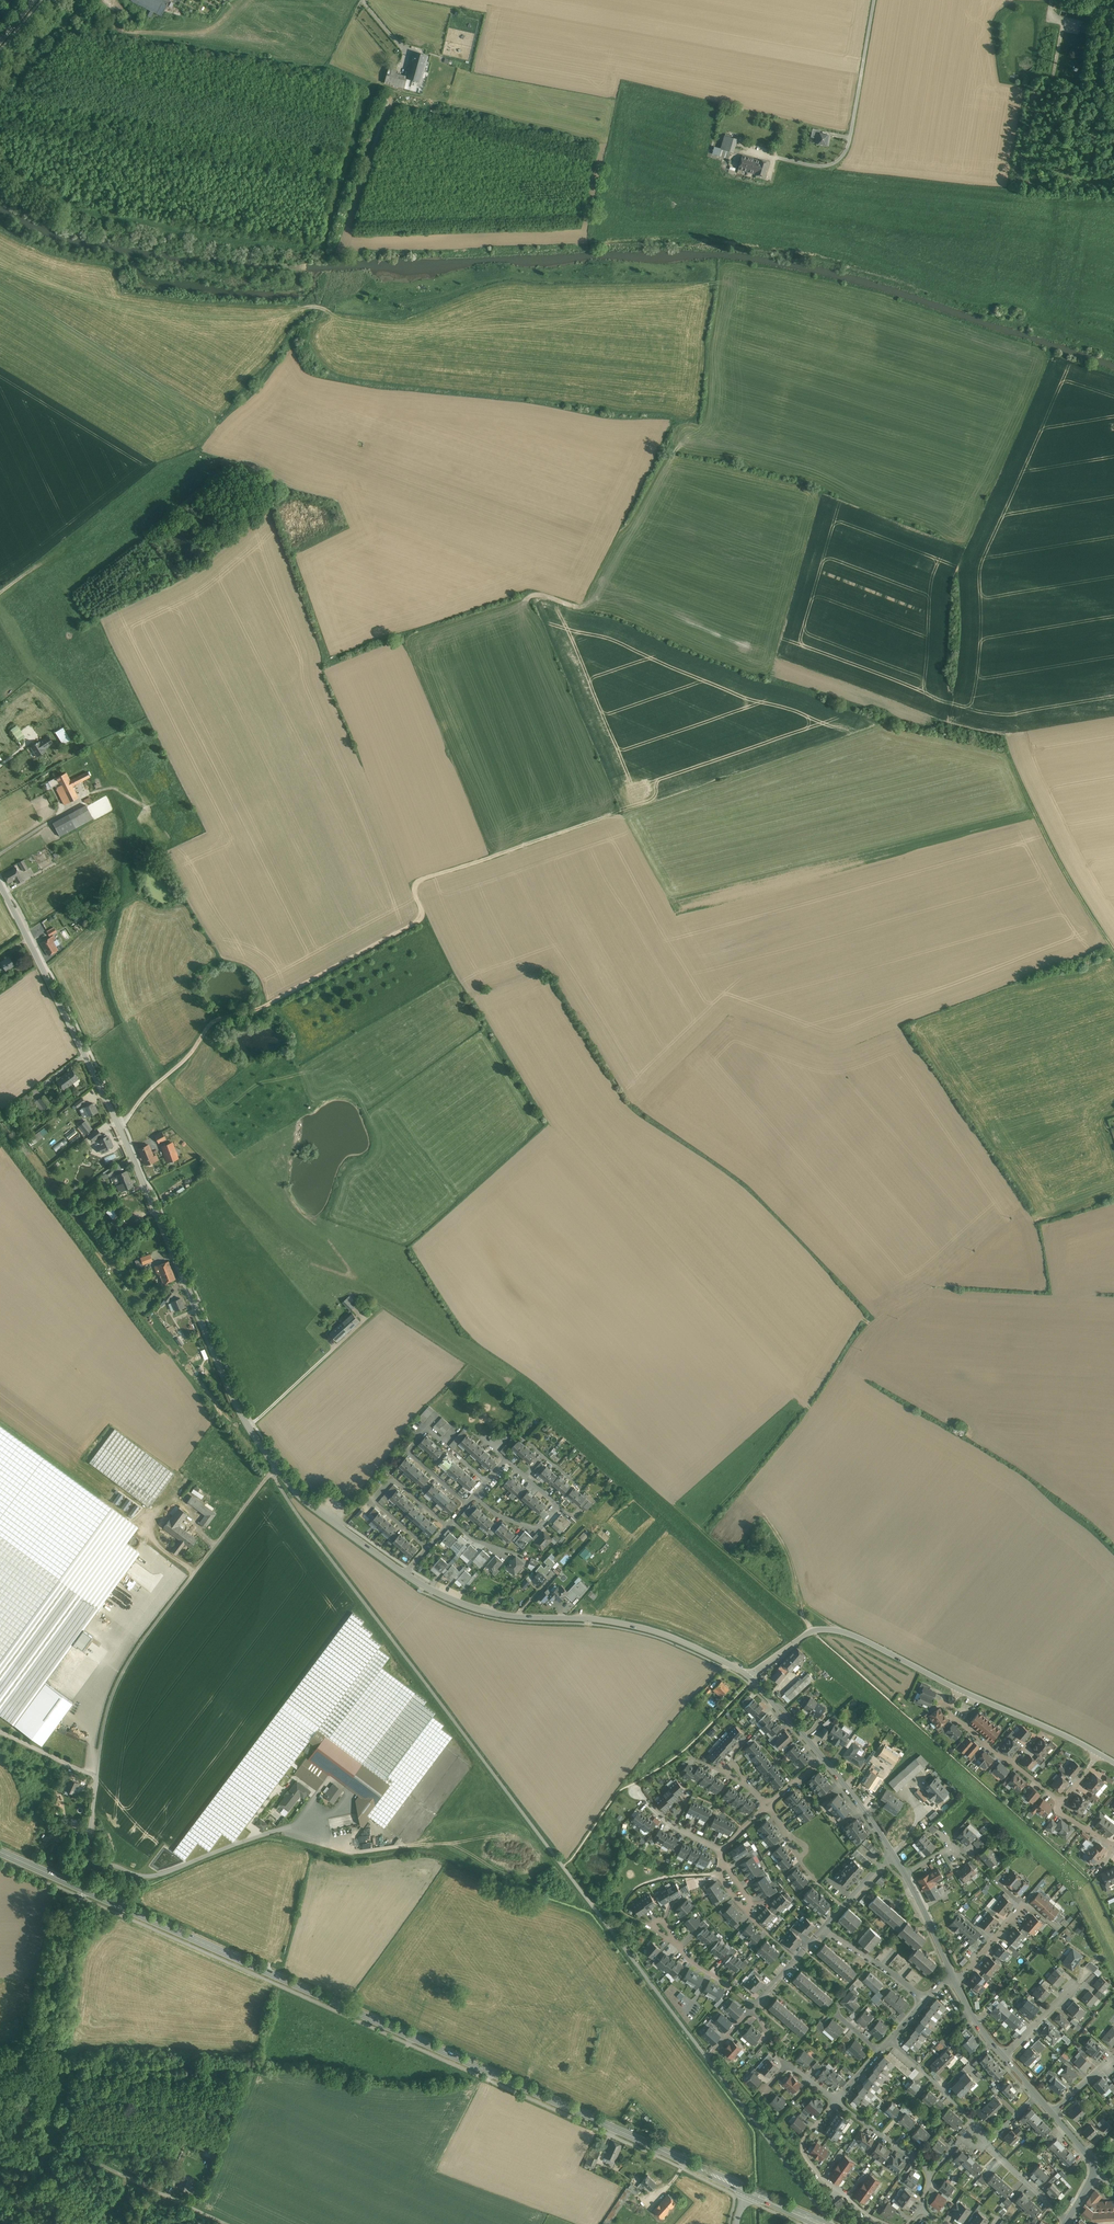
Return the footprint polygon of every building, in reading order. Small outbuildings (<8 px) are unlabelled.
[(131,1),(162,17),(170,0),(131,0),(131,1)] [(138,21),(139,18),(138,15),(137,12),(134,10),(131,10),(127,10),(125,12),(123,15),(122,18),(123,21),(125,24),(128,26),(131,26),(134,26),(137,24),(138,21)] [(1090,27),(1080,25),(1079,32),(1089,34),(1090,27)] [(428,57),(415,53),(412,62),(425,67),(428,57)] [(425,67),(412,62),(407,79),(421,83),(422,78),(425,67)] [(432,68),(425,67),(422,78),(429,80),(432,68)] [(394,76),(388,74),(385,83),(405,89),(407,79),(394,76)] [(820,130),(813,129),(811,137),(816,139),(817,134),(820,134),(820,130)] [(820,134),(817,134),(816,139),(815,143),(820,144),(822,145),(823,145),(828,146),(830,136),(820,134)] [(735,139),(725,137),(721,150),(730,152),(732,152),(735,139)] [(721,150),(714,147),(712,154),(729,159),(730,152),(721,150)] [(761,161),(743,156),(739,169),(757,175),(761,161)] [(769,163),(761,161),(757,175),(756,175),(764,178),(769,163)] [(17,725),(10,730),(18,741),(26,735),(23,730),(22,731),(17,725)] [(55,732),(56,735),(59,733),(63,738),(65,737),(67,741),(70,739),(62,727),(55,732)] [(52,743),(56,741),(52,734),(48,737),(52,743)] [(47,736),(30,747),(31,748),(34,754),(36,756),(45,751),(43,749),(52,743),(48,737),(47,736)] [(70,781),(72,786),(90,777),(87,772),(70,781)] [(56,778),(59,783),(60,786),(70,781),(66,773),(56,778)] [(51,787),(59,783),(56,778),(56,777),(48,782),(51,787)] [(60,786),(56,788),(64,805),(78,797),(72,786),(70,781),(60,786)] [(86,805),(68,814),(75,828),(93,818),(86,805)] [(68,814),(52,823),(59,836),(75,828),(68,814)] [(28,869),(23,860),(18,863),(23,871),(28,869)] [(16,867),(3,874),(8,882),(15,879),(17,883),(23,880),(16,867)] [(53,935),(40,943),(48,955),(58,950),(56,946),(53,941),(56,939),(53,935)] [(9,957),(1,962),(6,970),(15,965),(9,957)] [(71,1069),(57,1080),(64,1090),(79,1079),(71,1069)] [(29,1094),(22,1099),(24,1102),(31,1097),(29,1094)] [(51,1105),(44,1095),(38,1100),(45,1109),(51,1105)] [(82,1098),(75,1104),(77,1107),(85,1101),(82,1098)] [(93,1103),(84,1107),(88,1116),(98,1112),(96,1108),(95,1109),(93,1103)] [(91,1129),(85,1121),(79,1126),(86,1134),(91,1129)] [(74,1128),(65,1134),(68,1139),(77,1133),(74,1128)] [(97,1130),(89,1136),(93,1141),(101,1135),(97,1130)] [(30,1138),(34,1143),(43,1136),(39,1131),(30,1138)] [(162,1132),(155,1136),(158,1143),(166,1139),(162,1132)] [(71,1143),(80,1137),(78,1134),(69,1140),(71,1143)] [(106,1135),(102,1136),(103,1138),(99,1140),(101,1145),(98,1146),(102,1153),(108,1150),(107,1148),(113,1145),(111,1141),(110,1142),(108,1136),(107,1136),(106,1135)] [(52,1147),(56,1152),(68,1142),(64,1138),(52,1147)] [(172,1143),(162,1146),(166,1156),(165,1156),(167,1162),(177,1158),(176,1156),(177,1154),(176,1152),(175,1152),(172,1143)] [(149,1145),(139,1149),(145,1165),(158,1159),(156,1155),(153,1156),(149,1145)] [(114,1152),(104,1158),(106,1162),(116,1156),(114,1152)] [(99,1175),(103,1180),(109,1176),(105,1170),(99,1175)] [(126,1171),(116,1175),(120,1184),(117,1186),(119,1191),(132,1186),(126,1171)] [(143,1264),(152,1260),(149,1253),(140,1257),(143,1264)] [(168,1261),(156,1266),(160,1275),(171,1270),(168,1261)] [(171,1270),(160,1275),(163,1284),(175,1279),(171,1270)] [(170,1292),(164,1300),(168,1302),(173,1294),(170,1292)] [(358,1304),(350,1296),(343,1302),(351,1311),(358,1304)] [(180,1298),(171,1302),(175,1311),(185,1307),(183,1303),(182,1304),(180,1298)] [(352,1313),(340,1323),(341,1324),(330,1333),(338,1342),(348,1332),(360,1321),(352,1313)] [(966,1431),(956,1425),(953,1431),(963,1436),(966,1431)] [(174,1474),(115,1429),(89,1463),(149,1508),(174,1474)] [(463,1439),(461,1442),(467,1447),(472,1440),(467,1435),(465,1437),(463,1439)] [(426,1436),(420,1443),(425,1448),(426,1448),(432,1441),(426,1436)] [(467,1447),(466,1447),(472,1452),(478,1445),(472,1440),(467,1447)] [(524,1445),(519,1440),(516,1443),(514,1446),(512,1447),(511,1448),(510,1449),(515,1454),(517,1452),(518,1453),(524,1445)] [(432,1441),(426,1448),(431,1453),(432,1453),(438,1446),(432,1441)] [(478,1445),(472,1452),(478,1457),(484,1451),(478,1445)] [(524,1445),(518,1453),(524,1458),(530,1450),(524,1445)] [(438,1446),(432,1453),(437,1458),(438,1458),(440,1456),(444,1451),(438,1446)] [(552,1457),(557,1452),(553,1448),(548,1454),(552,1457)] [(530,1450),(524,1458),(529,1463),(536,1455),(530,1450)] [(484,1451),(478,1457),(484,1462),(490,1456),(484,1451)] [(484,1462),(482,1465),(488,1470),(489,1468),(495,1462),(496,1461),(490,1456),(484,1462)] [(445,1460),(441,1464),(442,1464),(447,1469),(453,1462),(448,1457),(445,1460)] [(406,1458),(400,1465),(406,1470),(412,1463),(406,1458)] [(459,1467),(453,1462),(447,1469),(453,1474),(459,1467)] [(495,1462),(489,1468),(492,1470),(498,1464),(495,1462)] [(406,1470),(405,1471),(411,1476),(417,1468),(412,1463),(406,1470)] [(465,1472),(459,1467),(453,1474),(459,1479),(465,1472)] [(544,1469),(540,1474),(537,1477),(540,1480),(543,1477),(546,1479),(552,1472),(546,1467),(544,1469)] [(423,1474),(417,1468),(411,1476),(417,1481),(417,1480),(423,1474)] [(465,1472),(459,1479),(465,1484),(471,1478),(465,1472)] [(552,1472),(546,1479),(552,1484),(553,1483),(558,1477),(552,1472)] [(429,1479),(423,1474),(417,1480),(423,1485),(423,1486),(426,1482),(429,1479)] [(565,1481),(559,1476),(558,1477),(553,1483),(559,1488),(565,1481)] [(517,1482),(511,1477),(505,1484),(511,1489),(517,1482)] [(465,1484),(464,1485),(470,1490),(476,1483),(471,1478),(465,1484)] [(565,1481),(559,1488),(565,1493),(571,1486),(565,1481)] [(522,1487),(517,1482),(511,1489),(510,1489),(513,1491),(509,1495),(513,1499),(516,1496),(515,1495),(516,1494),(520,1491),(522,1487)] [(431,1487),(427,1492),(432,1497),(433,1496),(439,1490),(433,1484),(431,1487)] [(203,1495),(197,1491),(199,1488),(194,1486),(191,1492),(202,1498),(203,1495)] [(574,1487),(568,1494),(574,1499),(580,1493),(574,1487)] [(403,1495),(397,1490),(392,1496),(391,1497),(397,1502),(403,1495)] [(445,1495),(439,1490),(433,1496),(439,1502),(445,1495)] [(534,1496),(528,1490),(524,1495),(522,1497),(522,1498),(528,1503),(528,1502),(534,1496)] [(582,1495),(580,1493),(574,1499),(580,1504),(579,1505),(583,1508),(589,1501),(586,1498),(588,1495),(584,1492),(582,1495)] [(589,1494),(588,1495),(586,1498),(589,1501),(593,1504),(596,1501),(589,1494)] [(403,1495),(397,1502),(403,1507),(409,1500),(403,1495)] [(451,1500),(445,1495),(439,1502),(438,1502),(439,1502),(444,1507),(445,1507),(451,1500)] [(210,1509),(192,1496),(187,1502),(205,1515),(210,1509)] [(534,1496),(528,1502),(534,1507),(540,1501),(534,1496)] [(415,1505),(409,1500),(403,1507),(408,1512),(413,1507),(415,1505)] [(451,1500),(445,1507),(450,1512),(457,1505),(451,1500)] [(546,1506),(540,1501),(534,1507),(540,1513),(543,1509),(546,1506)] [(589,1501),(583,1508),(586,1511),(593,1504),(589,1501)] [(469,1506),(462,1514),(465,1516),(466,1515),(471,1508),(469,1506)] [(419,1512),(413,1507),(408,1512),(407,1514),(413,1519),(419,1512)] [(482,1513),(477,1507),(474,1510),(470,1515),(471,1515),(476,1519),(476,1520),(482,1513)] [(187,1514),(179,1508),(170,1520),(178,1526),(187,1514)] [(471,1508),(466,1515),(468,1517),(470,1515),(474,1510),(471,1508)] [(205,1515),(199,1523),(205,1528),(215,1514),(210,1509),(205,1515)] [(419,1512),(413,1519),(419,1524),(425,1517),(419,1512)] [(385,1518),(379,1513),(377,1515),(375,1517),(373,1520),(379,1525),(385,1518)] [(488,1518),(482,1513),(476,1520),(482,1525),(488,1518)] [(566,1519),(561,1514),(554,1523),(563,1531),(571,1522),(569,1520),(567,1518),(566,1519)] [(425,1517),(419,1524),(425,1529),(431,1522),(425,1517)] [(379,1525),(378,1525),(384,1530),(390,1523),(385,1518),(379,1525)] [(488,1518),(482,1525),(488,1530),(491,1526),(494,1523),(488,1518)] [(170,1520),(170,1519),(164,1527),(180,1540),(183,1542),(189,1534),(178,1526),(170,1520)] [(437,1527),(431,1522),(425,1529),(431,1534),(430,1534),(430,1535),(437,1527)] [(396,1528),(390,1523),(384,1530),(390,1535),(393,1531),(396,1528)] [(508,1529),(502,1523),(496,1530),(496,1531),(502,1536),(502,1535),(508,1529)] [(514,1534),(508,1529),(502,1535),(507,1540),(508,1541),(514,1534)] [(584,1532),(579,1537),(584,1541),(589,1536),(587,1535),(590,1532),(587,1530),(585,1532),(584,1532)] [(520,1537),(515,1542),(523,1548),(532,1538),(525,1531),(520,1537)] [(450,1533),(450,1532),(446,1537),(443,1541),(450,1547),(452,1545),(457,1539),(450,1533)] [(542,1549),(551,1539),(544,1532),(540,1537),(536,1542),(535,1542),(542,1549)] [(196,1539),(189,1534),(183,1542),(184,1543),(190,1547),(196,1539)] [(406,1539),(400,1534),(398,1537),(394,1541),(400,1546),(406,1539)] [(514,1534),(508,1541),(507,1540),(506,1541),(509,1544),(513,1540),(516,1536),(514,1534)] [(457,1539),(452,1545),(460,1551),(461,1550),(468,1542),(460,1536),(457,1539)] [(0,1537),(0,1660),(59,1580),(0,1537)] [(412,1544),(406,1539),(400,1546),(406,1551),(412,1544)] [(172,1551),(171,1551),(176,1554),(184,1543),(183,1542),(180,1540),(176,1545),(172,1551)] [(406,1551),(405,1551),(411,1557),(417,1549),(412,1544),(406,1551)] [(463,1552),(462,1553),(470,1560),(470,1559),(478,1551),(470,1544),(463,1552)] [(483,1550),(475,1558),(483,1565),(490,1556),(483,1550)] [(495,1555),(486,1566),(493,1572),(494,1572),(497,1569),(503,1562),(495,1555)] [(516,1557),(507,1567),(515,1574),(524,1564),(516,1557)] [(546,1579),(541,1574),(542,1572),(545,1575),(550,1570),(549,1570),(555,1563),(555,1562),(548,1557),(544,1561),(547,1564),(544,1568),(541,1565),(536,1571),(538,1573),(535,1575),(532,1579),(533,1579),(540,1585),(546,1579)] [(441,1558),(434,1566),(441,1573),(445,1568),(448,1564),(441,1558)] [(540,1561),(531,1558),(529,1564),(535,1566),(540,1561)] [(447,1570),(444,1574),(451,1580),(457,1575),(460,1571),(452,1565),(447,1570)] [(562,1570),(558,1565),(553,1570),(558,1575),(562,1570)] [(459,1577),(457,1579),(464,1586),(469,1580),(472,1577),(472,1576),(465,1570),(463,1572),(459,1577)] [(532,1572),(526,1579),(530,1582),(533,1579),(532,1579),(535,1575),(532,1572)] [(530,1582),(526,1579),(520,1585),(524,1589),(530,1582)] [(0,1660),(0,1716),(0,1715),(14,1725),(41,1745),(72,1702),(45,1682),(99,1609),(59,1580),(0,1660)] [(568,1592),(566,1595),(572,1601),(578,1594),(580,1596),(587,1588),(580,1582),(577,1584),(575,1583),(567,1592),(568,1592)] [(553,1592),(549,1589),(546,1593),(549,1596),(552,1594),(560,1601),(566,1595),(568,1592),(567,1592),(564,1588),(562,1591),(558,1587),(553,1592)] [(546,1593),(543,1591),(538,1596),(544,1602),(549,1596),(546,1593)] [(591,1591),(588,1595),(594,1599),(597,1595),(591,1591)] [(373,1633),(362,1625),(364,1621),(353,1613),(174,1851),(185,1860),(198,1842),(209,1851),(223,1833),(234,1842),(309,1741),(318,1730),(363,1763),(391,1784),(368,1815),(371,1817),(385,1827),(453,1737),(441,1729),(444,1725),(433,1717),(436,1713),(424,1705),(427,1701),(382,1667),(390,1657),(379,1649),(381,1645),(370,1637),(373,1633)] [(796,1647),(782,1664),(789,1670),(790,1671),(793,1668),(797,1664),(805,1655),(796,1647)] [(789,1670),(782,1664),(779,1668),(780,1669),(786,1674),(789,1670)] [(780,1669),(772,1678),(778,1683),(786,1674),(780,1669)] [(808,1673),(802,1679),(807,1685),(813,1679),(808,1673)] [(802,1679),(801,1678),(796,1682),(802,1689),(807,1685),(802,1679)] [(729,1688),(721,1681),(713,1690),(721,1697),(729,1688)] [(796,1682),(785,1693),(791,1700),(802,1689),(796,1682)] [(929,1690),(924,1687),(923,1688),(921,1694),(933,1699),(936,1693),(929,1690)] [(933,1699),(921,1694),(918,1700),(923,1703),(930,1706),(933,1699)] [(749,1695),(742,1702),(745,1704),(752,1697),(749,1695)] [(818,1703),(811,1698),(807,1702),(804,1707),(805,1707),(812,1712),(818,1703)] [(754,1700),(745,1707),(750,1712),(750,1711),(758,1704),(754,1700)] [(825,1708),(818,1703),(812,1712),(819,1717),(822,1712),(825,1708)] [(758,1704),(750,1711),(750,1712),(754,1716),(756,1714),(763,1708),(758,1704)] [(932,1713),(929,1716),(933,1721),(944,1714),(939,1708),(932,1713)] [(992,1723),(979,1712),(970,1723),(983,1734),(992,1723)] [(754,1716),(750,1720),(752,1723),(754,1721),(758,1717),(756,1714),(754,1716)] [(761,1719),(758,1721),(762,1726),(763,1726),(770,1720),(771,1718),(767,1714),(761,1719)] [(944,1714),(933,1721),(937,1727),(942,1723),(948,1720),(944,1714)] [(770,1720),(763,1726),(762,1726),(761,1727),(766,1733),(768,1731),(775,1725),(774,1725),(770,1720)] [(775,1725),(768,1731),(772,1736),(775,1733),(781,1728),(776,1723),(774,1725),(775,1725)] [(942,1723),(937,1727),(936,1728),(939,1732),(941,1730),(945,1727),(942,1723)] [(1001,1731),(992,1723),(983,1734),(992,1741),(1001,1731)] [(961,1732),(952,1724),(949,1728),(946,1731),(947,1732),(955,1739),(961,1732)] [(848,1734),(835,1725),(831,1730),(829,1729),(828,1730),(824,1728),(820,1734),(826,1739),(828,1735),(835,1740),(835,1739),(843,1745),(847,1739),(845,1738),(848,1734)] [(945,1727),(941,1730),(945,1734),(947,1732),(946,1731),(949,1728),(946,1725),(945,1727)] [(744,1734),(735,1726),(730,1731),(739,1739),(744,1734)] [(708,1733),(711,1736),(717,1730),(713,1727),(708,1733)] [(1030,1733),(1023,1727),(1016,1734),(1018,1735),(1024,1741),(1030,1733)] [(363,1763),(318,1730),(309,1741),(317,1747),(308,1759),(328,1775),(333,1774),(347,1784),(363,1763)] [(739,1739),(730,1731),(728,1733),(728,1734),(737,1741),(739,1739)] [(779,1738),(775,1742),(776,1743),(781,1748),(791,1738),(786,1732),(779,1738)] [(772,1736),(768,1739),(770,1742),(777,1736),(775,1733),(772,1736)] [(737,1741),(728,1734),(724,1739),(732,1747),(737,1742),(737,1741)] [(770,1742),(769,1743),(773,1746),(776,1743),(775,1742),(779,1738),(777,1736),(770,1742)] [(963,1743),(959,1748),(965,1753),(965,1752),(973,1743),(968,1738),(963,1743)] [(1013,1741),(1010,1738),(1005,1743),(1015,1751),(1019,1746),(1013,1741)] [(1048,1744),(1042,1738),(1037,1744),(1047,1752),(1051,1747),(1051,1746),(1048,1744)] [(732,1747),(724,1739),(721,1741),(722,1741),(730,1749),(732,1747)] [(730,1749),(722,1741),(717,1746),(726,1755),(731,1749),(730,1749)] [(761,1749),(754,1741),(745,1749),(752,1757),(760,1750),(761,1749)] [(859,1747),(852,1742),(844,1755),(860,1766),(865,1759),(856,1753),(859,1747)] [(973,1743),(965,1752),(970,1756),(970,1757),(974,1753),(979,1747),(974,1742),(973,1743)] [(882,1743),(878,1748),(882,1751),(886,1746),(882,1743)] [(1015,1751),(1005,1743),(1001,1748),(1003,1751),(1010,1757),(1015,1751)] [(1047,1752),(1037,1744),(1032,1749),(1039,1755),(1042,1757),(1047,1752)] [(795,1745),(786,1753),(793,1760),(794,1760),(802,1752),(801,1753),(800,1751),(800,1750),(795,1745)] [(726,1755),(717,1746),(715,1749),(724,1757),(726,1755)] [(891,1749),(886,1746),(882,1751),(879,1756),(884,1760),(886,1761),(891,1765),(895,1760),(899,1754),(893,1751),(891,1749)] [(724,1757),(715,1749),(711,1754),(719,1762),(724,1757)] [(760,1750),(752,1757),(751,1758),(758,1765),(766,1758),(767,1758),(760,1750)] [(993,1759),(984,1751),(981,1755),(978,1758),(979,1759),(982,1762),(980,1765),(985,1769),(993,1759)] [(804,1755),(802,1752),(794,1760),(801,1767),(810,1760),(805,1754),(804,1755)] [(719,1762),(711,1754),(708,1756),(717,1765),(719,1762)] [(1029,1755),(1023,1762),(1030,1769),(1036,1762),(1037,1761),(1035,1760),(1029,1755)] [(308,1759),(306,1758),(295,1773),(317,1790),(328,1775),(308,1759)] [(766,1758),(758,1765),(757,1766),(763,1774),(764,1773),(773,1766),(772,1766),(766,1758)] [(916,1758),(889,1783),(897,1791),(923,1767),(916,1758)] [(1066,1770),(1066,1771),(1068,1772),(1073,1777),(1081,1768),(1074,1762),(1066,1770)] [(391,1784),(363,1763),(347,1784),(361,1794),(356,1800),(361,1824),(363,1826),(371,1817),(368,1815),(391,1784)] [(1008,1771),(999,1763),(996,1767),(993,1771),(1002,1779),(1008,1771)] [(696,1770),(688,1764),(682,1772),(684,1774),(683,1775),(689,1780),(692,1776),(696,1771),(696,1770)] [(994,1764),(988,1771),(991,1774),(993,1771),(996,1767),(994,1764)] [(780,1773),(773,1765),(772,1766),(773,1766),(764,1773),(771,1780),(779,1773),(780,1773)] [(1066,1770),(1061,1766),(1058,1769),(1061,1772),(1065,1775),(1068,1772),(1066,1771),(1066,1770)] [(707,1773),(699,1767),(696,1770),(696,1771),(692,1776),(697,1781),(699,1779),(701,1781),(707,1773)] [(873,1768),(871,1767),(869,1770),(871,1772),(877,1775),(879,1772),(873,1768)] [(707,1773),(701,1781),(700,1782),(706,1786),(707,1785),(709,1786),(709,1787),(716,1779),(715,1779),(707,1772),(707,1773)] [(824,1777),(819,1772),(816,1775),(815,1774),(812,1777),(809,1781),(812,1784),(811,1785),(817,1792),(818,1791),(821,1795),(831,1786),(826,1780),(827,1779),(825,1777),(824,1777)] [(877,1775),(871,1772),(868,1776),(867,1778),(864,1782),(869,1786),(875,1790),(882,1779),(877,1775)] [(779,1773),(771,1780),(770,1781),(777,1789),(786,1781),(779,1773)] [(1021,1778),(1016,1774),(1012,1778),(1012,1779),(1011,1780),(1008,1783),(1009,1783),(1018,1791),(1026,1782),(1022,1779),(1021,1778)] [(1104,1783),(1094,1774),(1090,1779),(1100,1788),(1104,1783)] [(1060,1776),(1056,1781),(1055,1781),(1052,1784),(1061,1792),(1068,1783),(1064,1779),(1060,1776)] [(1008,1777),(1002,1783),(1006,1786),(1009,1783),(1008,1783),(1011,1780),(1008,1777)] [(724,1785),(716,1778),(715,1779),(716,1779),(709,1787),(709,1786),(708,1788),(714,1792),(715,1790),(718,1792),(724,1785)] [(80,1783),(70,1779),(65,1790),(74,1794),(75,1794),(73,1793),(76,1787),(78,1787),(80,1783)] [(948,1792),(935,1779),(925,1787),(932,1795),(927,1799),(929,1801),(934,1797),(938,1801),(948,1792)] [(1100,1788),(1090,1779),(1085,1785),(1095,1793),(1100,1788)] [(677,1780),(669,1787),(670,1788),(677,1796),(682,1792),(682,1791),(684,1789),(677,1780)] [(311,1791),(297,1781),(280,1804),(288,1810),(300,1795),(304,1797),(307,1794),(308,1795),(311,1791)] [(864,1782),(862,1781),(859,1784),(862,1786),(867,1790),(869,1786),(864,1782)] [(333,1784),(325,1796),(333,1802),(342,1790),(333,1784)] [(731,1787),(723,1797),(729,1801),(730,1799),(732,1801),(739,1794),(731,1787)] [(1032,1787),(1025,1795),(1024,1794),(1022,1797),(1024,1799),(1025,1798),(1028,1800),(1030,1800),(1033,1803),(1040,1794),(1036,1791),(1036,1792),(1035,1791),(1035,1790),(1032,1787)] [(677,1796),(670,1788),(663,1795),(664,1796),(671,1804),(671,1803),(676,1799),(675,1798),(678,1796),(677,1796)] [(893,1794),(887,1789),(882,1796),(888,1799),(891,1795),(892,1795),(893,1794)] [(927,1799),(918,1789),(914,1793),(926,1805),(929,1801),(927,1799)] [(822,1798),(817,1802),(820,1806),(830,1797),(833,1794),(830,1791),(827,1793),(822,1798)] [(794,1792),(785,1799),(792,1807),(793,1807),(801,1799),(794,1792)] [(747,1799),(739,1793),(739,1794),(732,1801),(731,1802),(737,1807),(739,1805),(741,1807),(747,1799)] [(832,1799),(826,1804),(827,1805),(828,1804),(832,1808),(831,1809),(833,1812),(845,1802),(844,1800),(844,1801),(838,1794),(832,1799)] [(1078,1794),(1074,1800),(1085,1807),(1089,1801),(1086,1799),(1078,1794)] [(888,1799),(884,1806),(891,1810),(890,1811),(895,1814),(903,1803),(892,1795),(891,1795),(888,1799)] [(664,1796),(657,1802),(665,1811),(670,1807),(669,1806),(672,1804),(671,1803),(671,1804),(664,1796)] [(827,1805),(826,1804),(832,1799),(830,1797),(820,1806),(829,1816),(833,1812),(831,1809),(832,1808),(828,1804),(827,1805)] [(756,1805),(747,1799),(741,1807),(740,1808),(746,1813),(747,1811),(749,1813),(756,1805)] [(801,1799),(793,1807),(799,1814),(808,1807),(809,1806),(802,1799),(801,1799)] [(1038,1806),(1036,1809),(1037,1810),(1041,1813),(1042,1812),(1045,1815),(1052,1807),(1043,1800),(1038,1806)] [(1085,1807),(1074,1800),(1071,1806),(1078,1811),(1081,1813),(1082,1813),(1085,1807)] [(692,1801),(687,1812),(693,1815),(693,1816),(696,1817),(701,1806),(699,1805),(699,1804),(692,1801)] [(845,1802),(833,1812),(836,1815),(837,1814),(840,1818),(839,1819),(845,1814),(851,1809),(846,1803),(845,1802)] [(1036,1804),(1029,1811),(1033,1815),(1037,1810),(1036,1809),(1038,1806),(1036,1804)] [(711,1810),(704,1807),(704,1808),(701,1806),(696,1817),(699,1819),(700,1818),(706,1821),(711,1810)] [(939,1806),(930,1814),(935,1820),(944,1812),(939,1806)] [(808,1807),(799,1814),(798,1815),(805,1822),(814,1814),(808,1807)] [(639,1811),(631,1821),(639,1827),(640,1827),(647,1818),(639,1811)] [(836,1815),(833,1812),(829,1816),(836,1824),(841,1821),(847,1816),(845,1814),(839,1819),(840,1818),(837,1814),(836,1815)] [(1104,1815),(1099,1812),(1095,1817),(1099,1821),(1102,1817),(1103,1817),(1104,1815)] [(841,1821),(836,1824),(839,1827),(847,1821),(853,1817),(850,1814),(847,1816),(841,1821)] [(722,1818),(716,1815),(711,1826),(717,1829),(716,1830),(719,1831),(725,1820),(722,1819),(722,1818)] [(647,1818),(640,1827),(646,1831),(647,1829),(649,1831),(656,1824),(647,1817),(647,1818)] [(1099,1821),(1095,1826),(1102,1831),(1109,1822),(1103,1817),(1102,1817),(1099,1821)] [(268,1824),(260,1818),(256,1824),(264,1830),(268,1824)] [(849,1824),(845,1827),(856,1842),(860,1839),(867,1834),(863,1828),(864,1827),(862,1824),(861,1825),(857,1819),(849,1824)] [(735,1824),(728,1821),(728,1822),(725,1820),(719,1831),(723,1833),(723,1832),(729,1835),(735,1824)] [(1052,1820),(1046,1828),(1051,1832),(1055,1828),(1054,1828),(1057,1825),(1052,1820)] [(1068,1826),(1061,1820),(1057,1825),(1054,1828),(1055,1828),(1062,1834),(1061,1835),(1066,1839),(1074,1829),(1069,1825),(1068,1826)] [(769,1823),(766,1821),(758,1829),(765,1836),(772,1830),(774,1828),(769,1823)] [(1102,1831),(1109,1836),(1113,1832),(1113,1830),(1113,1826),(1109,1822),(1102,1831)] [(976,1835),(966,1827),(957,1837),(967,1845),(971,1841),(976,1835)] [(669,1835),(660,1829),(655,1838),(657,1839),(656,1841),(662,1845),(663,1844),(669,1835)] [(772,1830),(765,1836),(763,1838),(770,1846),(778,1839),(776,1836),(777,1836),(772,1830)] [(1090,1837),(1082,1831),(1080,1834),(1087,1840),(1090,1837)] [(678,1839),(669,1834),(669,1835),(663,1844),(669,1848),(670,1846),(673,1848),(678,1839)] [(924,1834),(915,1841),(921,1848),(930,1841),(924,1834)] [(979,1838),(973,1843),(978,1849),(984,1844),(979,1838)] [(881,1852),(866,1839),(862,1843),(877,1856),(881,1852)] [(930,1841),(921,1848),(927,1855),(935,1847),(930,1841)] [(743,1843),(739,1846),(738,1845),(736,1847),(736,1848),(731,1851),(736,1858),(745,1853),(748,1851),(746,1848),(743,1843)] [(692,1848),(683,1844),(682,1846),(679,1852),(678,1854),(684,1858),(685,1856),(688,1857),(692,1848)] [(755,1851),(751,1845),(746,1848),(748,1851),(745,1853),(747,1855),(753,1852),(755,1851)] [(782,1848),(780,1845),(772,1853),(779,1861),(786,1854),(786,1855),(788,1853),(783,1847),(782,1848)] [(1101,1845),(1097,1849),(1093,1846),(1091,1849),(1089,1849),(1084,1855),(1084,1857),(1086,1858),(1085,1860),(1089,1864),(1090,1862),(1092,1863),(1098,1856),(1100,1858),(1106,1849),(1101,1845)] [(702,1852),(693,1847),(692,1848),(688,1857),(687,1858),(694,1861),(695,1859),(697,1861),(698,1861),(702,1852)] [(988,1847),(980,1855),(990,1866),(999,1858),(988,1847)] [(871,1863),(856,1850),(852,1854),(867,1867),(871,1863)] [(712,1856),(702,1851),(702,1852),(698,1861),(697,1861),(697,1862),(706,1867),(712,1856)] [(747,1855),(744,1857),(746,1860),(752,1857),(755,1855),(753,1852),(747,1855)] [(786,1854),(779,1861),(777,1863),(784,1870),(792,1863),(790,1860),(791,1860),(786,1855),(786,1854)] [(746,1860),(740,1864),(744,1871),(756,1863),(752,1857),(746,1860)] [(849,1865),(849,1864),(841,1873),(842,1873),(837,1878),(847,1887),(854,1879),(855,1880),(857,1878),(857,1877),(864,1869),(854,1860),(849,1865)] [(978,1866),(971,1860),(968,1863),(974,1870),(978,1866)] [(968,1863),(968,1862),(966,1864),(966,1866),(963,1868),(971,1877),(976,1873),(974,1870),(968,1863)] [(756,1863),(744,1871),(749,1877),(755,1874),(760,1870),(756,1863)] [(796,1868),(794,1866),(786,1873),(789,1875),(788,1876),(792,1881),(793,1881),(801,1873),(801,1874),(802,1873),(797,1868),(796,1868)] [(760,1870),(755,1874),(757,1877),(765,1872),(763,1868),(760,1870)] [(971,1877),(963,1868),(961,1871),(958,1870),(957,1872),(961,1877),(965,1882),(966,1882),(971,1877)] [(1101,1874),(1106,1883),(1107,1886),(1108,1885),(1113,1882),(1113,1881),(1109,1870),(1101,1874)] [(765,1872),(757,1877),(759,1880),(764,1877),(765,1877),(767,1875),(765,1872)] [(1013,1872),(1005,1882),(1020,1895),(1028,1885),(1013,1872)] [(801,1873),(793,1881),(792,1881),(792,1882),(799,1889),(807,1882),(805,1879),(806,1879),(801,1874),(801,1873)] [(929,1874),(919,1880),(925,1890),(935,1884),(932,1879),(929,1874)] [(882,1875),(876,1883),(880,1887),(887,1880),(882,1875)] [(759,1880),(753,1884),(757,1890),(769,1883),(765,1877),(764,1877),(759,1880)] [(710,1886),(707,1888),(711,1894),(720,1889),(721,1888),(716,1882),(710,1886)] [(667,1889),(673,1898),(672,1898),(673,1899),(682,1894),(682,1893),(679,1890),(675,1883),(667,1889)] [(769,1883),(757,1890),(761,1897),(767,1893),(773,1890),(773,1889),(769,1883)] [(935,1884),(925,1890),(931,1900),(941,1894),(938,1889),(935,1884)] [(687,1885),(679,1890),(682,1893),(682,1894),(684,1897),(690,1893),(687,1885)] [(820,1894),(812,1887),(803,1897),(808,1902),(807,1903),(816,1910),(817,1909),(821,1914),(830,1904),(823,1897),(823,1896),(821,1894),(820,1894)] [(673,1898),(667,1889),(666,1888),(657,1894),(663,1903),(666,1901),(666,1902),(672,1898),(673,1898)] [(773,1890),(767,1893),(769,1896),(778,1891),(775,1888),(773,1889),(773,1890)] [(720,1889),(711,1894),(710,1895),(714,1901),(714,1902),(718,1899),(724,1895),(720,1889)] [(1034,1899),(1031,1902),(1036,1906),(1044,1897),(1039,1893),(1034,1899)] [(650,1894),(641,1900),(647,1909),(649,1907),(650,1908),(656,1904),(650,1894)] [(783,1895),(782,1894),(780,1894),(777,1898),(785,1906),(786,1907),(791,1902),(788,1900),(783,1895)] [(865,1894),(859,1901),(864,1906),(870,1898),(865,1894)] [(907,1922),(877,1896),(869,1905),(899,1931),(907,1922)] [(991,1908),(997,1899),(993,1896),(987,1905),(991,1908)] [(1007,1899),(1003,1896),(998,1901),(1008,1909),(1012,1904),(1007,1899)] [(785,1906),(777,1898),(776,1897),(771,1902),(774,1905),(778,1909),(781,1911),(785,1906)] [(1044,1897),(1036,1906),(1041,1911),(1049,1901),(1044,1897)] [(647,1909),(641,1900),(633,1906),(639,1916),(645,1912),(645,1911),(648,1910),(647,1909)] [(687,1900),(676,1910),(682,1916),(687,1911),(693,1906),(692,1905),(687,1900)] [(1008,1909),(998,1901),(994,1907),(998,1910),(1003,1915),(1008,1909)] [(1049,1901),(1041,1911),(1040,1911),(1045,1915),(1053,1906),(1049,1902),(1049,1901)] [(693,1906),(687,1911),(690,1913),(697,1906),(695,1903),(692,1905),(693,1906)] [(1053,1906),(1045,1915),(1050,1920),(1055,1914),(1059,1910),(1060,1908),(1061,1907),(1056,1903),(1054,1906),(1053,1906)] [(726,1910),(723,1913),(728,1918),(729,1918),(736,1911),(737,1910),(732,1905),(726,1910)] [(769,1909),(766,1907),(762,1912),(771,1920),(776,1915),(774,1914),(769,1909)] [(849,1909),(839,1919),(852,1931),(861,1920),(849,1909)] [(736,1911),(729,1918),(728,1918),(728,1919),(733,1924),(737,1921),(741,1917),(736,1911)] [(771,1920),(762,1912),(757,1917),(767,1925),(771,1920)] [(993,1916),(989,1912),(989,1913),(984,1918),(993,1926),(998,1920),(993,1916)] [(813,1919),(805,1913),(803,1916),(805,1918),(806,1917),(810,1922),(813,1919)] [(1039,1920),(1033,1915),(1029,1921),(1038,1929),(1042,1923),(1039,1920)] [(692,1916),(685,1922),(688,1925),(688,1927),(690,1929),(692,1930),(693,1930),(699,1924),(702,1922),(701,1921),(698,1917),(695,1920),(692,1916)] [(962,1919),(958,1916),(955,1919),(955,1918),(952,1921),(953,1921),(950,1925),(960,1934),(968,1924),(964,1921),(965,1920),(963,1918),(962,1919)] [(810,1922),(806,1917),(805,1918),(801,1922),(810,1930),(811,1931),(815,1926),(810,1922)] [(993,1926),(984,1918),(980,1923),(979,1923),(981,1925),(989,1931),(993,1926)] [(810,1930),(801,1922),(801,1921),(796,1926),(801,1931),(806,1935),(810,1930)] [(917,1948),(918,1946),(926,1938),(907,1921),(899,1931),(917,1948)] [(1038,1929),(1029,1921),(1024,1926),(1030,1931),(1033,1934),(1038,1929)] [(756,1930),(749,1924),(742,1932),(748,1938),(755,1930),(755,1931),(756,1930)] [(801,1931),(796,1926),(794,1924),(792,1926),(799,1933),(801,1931)] [(969,1925),(968,1924),(960,1934),(966,1939),(974,1929),(972,1928),(972,1927),(970,1925),(969,1925)] [(799,1933),(792,1926),(789,1929),(792,1931),(797,1935),(799,1933)] [(703,1929),(697,1935),(702,1940),(702,1939),(710,1932),(706,1928),(705,1927),(703,1929)] [(870,1928),(859,1941),(869,1950),(880,1937),(870,1928)] [(1020,1931),(1016,1928),(1011,1933),(1021,1941),(1025,1936),(1020,1931)] [(974,1929),(966,1939),(971,1944),(972,1943),(977,1938),(979,1934),(978,1933),(979,1933),(976,1931),(974,1929)] [(755,1930),(748,1938),(747,1939),(753,1944),(754,1943),(761,1936),(755,1931),(755,1930)] [(1053,1938),(1058,1932),(1056,1930),(1050,1936),(1053,1938)] [(710,1932),(702,1939),(707,1944),(715,1936),(710,1931),(710,1932)] [(797,1935),(792,1931),(788,1936),(788,1937),(789,1936),(797,1944),(798,1944),(802,1940),(797,1935)] [(1021,1941),(1011,1933),(1007,1938),(1013,1942),(1016,1946),(1021,1941)] [(797,1944),(789,1936),(788,1937),(784,1941),(789,1946),(794,1950),(798,1945),(798,1944),(797,1944)] [(784,1941),(782,1939),(780,1942),(787,1948),(789,1946),(784,1941)] [(772,1945),(766,1940),(757,1951),(770,1962),(780,1952),(774,1947),(775,1947),(772,1944),(772,1945)] [(719,1941),(711,1950),(716,1954),(716,1953),(723,1945),(719,1941)] [(653,1942),(649,1946),(647,1946),(647,1953),(653,1958),(660,1949),(653,1942)] [(857,1972),(825,1943),(817,1952),(849,1981),(857,1972)] [(887,1944),(876,1957),(881,1961),(892,1949),(887,1944)] [(723,1945),(716,1953),(716,1954),(721,1958),(726,1952),(728,1949),(724,1945),(723,1945)] [(1000,1945),(995,1952),(1003,1959),(1009,1952),(1006,1950),(1000,1945)] [(1016,1949),(1010,1945),(1006,1950),(1009,1952),(1011,1955),(1012,1954),(1016,1949)] [(918,1946),(917,1948),(914,1951),(914,1950),(913,1951),(913,1952),(909,1956),(928,1973),(937,1963),(918,1946)] [(733,1949),(728,1954),(731,1956),(733,1954),(734,1955),(737,1951),(734,1948),(733,1949)] [(1073,1949),(1067,1957),(1068,1958),(1064,1963),(1063,1963),(1072,1970),(1082,1956),(1073,1949)] [(898,1953),(889,1963),(894,1968),(903,1957),(898,1953)] [(660,1960),(656,1963),(657,1964),(662,1968),(662,1967),(670,1958),(665,1954),(660,1960)] [(731,1956),(725,1963),(730,1967),(730,1966),(738,1958),(737,1958),(734,1955),(733,1954),(731,1956)] [(965,1956),(959,1963),(962,1966),(968,1959),(965,1956)] [(670,1958),(662,1967),(667,1972),(668,1971),(676,1962),(671,1957),(670,1958)] [(903,1957),(894,1968),(899,1972),(908,1962),(903,1957)] [(994,1961),(990,1957),(985,1962),(995,1971),(999,1966),(999,1965),(994,1961)] [(738,1958),(730,1966),(735,1971),(740,1966),(743,1962),(738,1958),(737,1958),(738,1958)] [(743,1962),(740,1966),(743,1969),(748,1962),(745,1960),(743,1962)] [(676,1962),(668,1971),(673,1975),(673,1976),(677,1972),(682,1966),(677,1961),(676,1962)] [(1099,1967),(1090,1961),(1085,1966),(1094,1972),(1099,1967)] [(995,1971),(985,1962),(981,1967),(986,1971),(990,1975),(991,1975),(995,1971)] [(704,1977),(689,1968),(683,1979),(697,1988),(704,1977)] [(1057,1968),(1048,1979),(1057,1987),(1065,1978),(1061,1974),(1062,1973),(1057,1968)] [(917,1973),(912,1969),(905,1977),(910,1981),(913,1978),(917,1973)] [(762,1976),(755,1970),(752,1972),(755,1974),(760,1979),(762,1976)] [(833,1999),(800,1971),(793,1980),(825,2008),(833,1999)] [(870,1972),(862,1981),(876,1993),(883,1984),(870,1972)] [(981,1976),(977,1972),(973,1977),(985,1988),(989,1983),(987,1981),(986,1981),(986,1980),(981,1976)] [(922,1978),(917,1973),(913,1978),(918,1983),(922,1978)] [(760,1979),(755,1974),(750,1979),(759,1987),(760,1988),(765,1983),(760,1979)] [(985,1988),(973,1977),(968,1982),(973,1986),(978,1990),(979,1991),(981,1993),(985,1988)] [(1101,1977),(1094,1985),(1099,1990),(1102,1992),(1110,1984),(1101,1977)] [(759,1987),(750,1979),(750,1978),(745,1983),(750,1987),(755,1992),(759,1987)] [(857,1978),(853,1983),(856,1986),(857,1987),(862,1982),(857,1978)] [(1049,1984),(1044,1980),(1041,1984),(1046,1989),(1049,1984)] [(724,1989),(710,1981),(703,1992),(717,2000),(724,1989)] [(745,1983),(743,1981),(741,1983),(748,1990),(750,1987),(745,1983)] [(1046,1989),(1041,1984),(1033,1993),(1042,2002),(1050,1993),(1046,1989)] [(891,1990),(884,1998),(892,2005),(899,1998),(891,1990)] [(1094,1995),(1089,1990),(1082,1999),(1090,2006),(1097,1998),(1094,1995)] [(850,1991),(841,2002),(852,2012),(858,2005),(852,2000),(856,1996),(850,1991)] [(876,2003),(880,1999),(881,1997),(877,1993),(871,1999),(876,2003)] [(1036,2000),(1029,1995),(1026,1999),(1027,2000),(1027,1999),(1033,2004),(1036,2000)] [(899,1998),(892,2005),(901,2013),(909,2004),(900,1997),(899,1998)] [(809,2027),(776,1999),(769,2007),(801,2036),(809,2027)] [(946,2007),(936,1999),(931,2006),(936,2010),(938,2008),(942,2011),(946,2007)] [(1027,2000),(1019,2009),(1030,2019),(1038,2009),(1033,2004),(1027,1999),(1027,2000)] [(1011,2013),(999,2002),(997,2000),(995,2000),(992,2003),(996,2006),(992,2010),(993,2010),(1004,2021),(1011,2013)] [(733,2001),(726,2009),(736,2018),(743,2010),(742,2009),(733,2001)] [(1086,2011),(1074,2001),(1068,2009),(1070,2011),(1076,2016),(1079,2019),(1086,2011)] [(992,2003),(991,2002),(986,2007),(992,2012),(993,2010),(992,2010),(996,2006),(992,2003)] [(936,2010),(931,2006),(926,2013),(926,2014),(932,2018),(934,2016),(937,2019),(941,2015),(936,2010)] [(866,2010),(857,2020),(864,2027),(869,2021),(873,2017),(866,2010)] [(1021,2022),(1011,2013),(1004,2021),(1015,2029),(1016,2027),(1021,2022)] [(1070,2022),(1060,2013),(1054,2020),(1064,2028),(1070,2022)] [(721,2014),(714,2022),(724,2031),(732,2023),(721,2014)] [(932,2018),(926,2014),(921,2020),(921,2021),(927,2026),(929,2023),(932,2026),(936,2022),(932,2018)] [(843,2029),(832,2020),(826,2027),(825,2029),(835,2038),(843,2029)] [(870,2031),(879,2038),(883,2034),(884,2033),(883,2033),(888,2028),(879,2020),(875,2025),(870,2031)] [(826,2027),(820,2021),(815,2027),(821,2033),(825,2029),(826,2027)] [(927,2026),(921,2021),(916,2028),(922,2033),(924,2030),(927,2033),(931,2029),(927,2026)] [(747,2030),(743,2035),(748,2040),(756,2030),(751,2025),(747,2030)] [(1060,2035),(1049,2025),(1041,2033),(1053,2043),(1060,2035)] [(720,2036),(710,2027),(702,2035),(713,2044),(720,2036)] [(1102,2039),(1111,2046),(1113,2043),(1113,2028),(1112,2027),(1102,2039)] [(922,2033),(916,2028),(911,2035),(911,2036),(917,2040),(919,2038),(922,2041),(926,2037),(922,2033)] [(975,2036),(968,2029),(963,2034),(968,2039),(963,2044),(964,2043),(971,2050),(970,2051),(970,2052),(979,2044),(973,2038),(975,2036)] [(756,2030),(748,2040),(752,2044),(757,2039),(761,2034),(756,2030)] [(845,2034),(840,2040),(845,2044),(850,2039),(845,2034)] [(911,2036),(905,2042),(915,2051),(915,2050),(912,2047),(914,2045),(917,2048),(921,2044),(917,2040),(911,2036)] [(1045,2046),(1038,2039),(1031,2046),(1038,2053),(1045,2046)] [(1098,2045),(1097,2046),(1094,2044),(1095,2043),(1094,2042),(1094,2043),(1089,2039),(1086,2043),(1091,2048),(1088,2051),(1092,2054),(1096,2058),(1103,2050),(1098,2045)] [(867,2051),(855,2040),(847,2049),(845,2051),(851,2056),(853,2054),(859,2059),(867,2051)] [(736,2043),(733,2041),(731,2043),(730,2042),(728,2045),(737,2053),(741,2048),(736,2043)] [(940,2042),(935,2047),(940,2051),(944,2047),(940,2042)] [(737,2053),(728,2045),(723,2050),(732,2058),(737,2053)] [(1030,2047),(1020,2057),(1028,2065),(1038,2055),(1030,2047)] [(947,2048),(939,2057),(946,2064),(954,2056),(947,2048)] [(813,2058),(804,2050),(796,2060),(805,2067),(813,2058)] [(1084,2052),(1082,2050),(1079,2053),(1081,2055),(1081,2054),(1085,2058),(1088,2055),(1084,2052)] [(964,2056),(959,2051),(955,2054),(960,2059),(964,2056)] [(993,2059),(987,2054),(980,2061),(983,2064),(985,2067),(993,2060),(993,2059)] [(1085,2058),(1081,2054),(1081,2055),(1082,2056),(1076,2062),(1075,2062),(1074,2062),(1084,2071),(1091,2063),(1085,2058)] [(885,2056),(879,2063),(879,2064),(885,2068),(887,2066),(890,2069),(894,2064),(893,2063),(890,2061),(888,2059),(885,2057),(885,2056)] [(771,2061),(769,2059),(766,2057),(762,2061),(765,2064),(773,2072),(778,2067),(771,2061)] [(939,2057),(930,2065),(937,2072),(946,2064),(939,2057)] [(998,2066),(993,2060),(986,2066),(989,2069),(988,2070),(990,2073),(991,2072),(998,2066)] [(822,2066),(817,2061),(812,2067),(817,2071),(819,2069),(822,2066)] [(773,2072),(765,2064),(760,2068),(760,2069),(762,2070),(769,2077),(773,2072)] [(885,2068),(879,2064),(874,2070),(874,2071),(883,2078),(885,2076),(889,2072),(885,2068)] [(822,2071),(817,2076),(822,2081),(824,2079),(831,2071),(826,2066),(822,2071)] [(998,2066),(991,2072),(994,2075),(993,2076),(996,2079),(1001,2074),(1004,2071),(998,2066)] [(1078,2075),(1067,2066),(1061,2073),(1071,2083),(1078,2075)] [(831,2071),(824,2079),(829,2084),(837,2074),(832,2069),(831,2071)] [(963,2069),(956,2075),(959,2078),(966,2072),(963,2069)] [(883,2078),(874,2071),(869,2077),(869,2078),(875,2083),(877,2080),(880,2083),(884,2079),(883,2078)] [(975,2081),(967,2072),(960,2079),(969,2088),(973,2084),(973,2085),(974,2084),(973,2083),(975,2081)] [(753,2073),(747,2081),(754,2088),(761,2080),(757,2076),(753,2073)] [(837,2074),(829,2084),(834,2088),(838,2083),(842,2078),(837,2074)] [(783,2084),(788,2089),(796,2079),(791,2075),(788,2078),(783,2084)] [(956,2075),(950,2080),(953,2083),(956,2080),(957,2081),(960,2078),(959,2078),(956,2075)] [(1102,2077),(1093,2085),(1101,2094),(1109,2087),(1110,2086),(1109,2085),(1102,2077)] [(875,2083),(869,2078),(864,2085),(874,2094),(876,2091),(875,2090),(879,2086),(875,2083)] [(1066,2087),(1055,2078),(1049,2085),(1059,2094),(1066,2087)] [(796,2079),(788,2089),(793,2093),(798,2087),(801,2084),(796,2079)] [(960,2079),(952,2087),(960,2096),(961,2096),(960,2095),(965,2091),(966,2091),(969,2088),(960,2079)] [(913,2080),(907,2087),(914,2094),(920,2087),(913,2080)] [(1009,2083),(1002,2090),(1003,2090),(1007,2094),(1009,2096),(1009,2097),(1014,2093),(1017,2090),(1009,2083)] [(874,2094),(864,2085),(859,2092),(859,2093),(869,2101),(871,2098),(870,2098),(874,2094)] [(937,2097),(929,2090),(923,2097),(931,2104),(937,2097)] [(869,2101),(859,2093),(853,2100),(863,2108),(863,2107),(860,2105),(862,2102),(865,2105),(869,2101)] [(1014,2093),(1009,2097),(1008,2098),(1011,2101),(1017,2096),(1014,2093)] [(777,2095),(770,2102),(779,2110),(785,2102),(780,2098),(777,2095)] [(995,2096),(986,2105),(993,2112),(1002,2103),(995,2096)] [(816,2100),(813,2100),(812,2099),(806,2107),(808,2109),(811,2111),(813,2113),(814,2113),(816,2112),(817,2113),(822,2108),(821,2107),(821,2104),(822,2104),(816,2099),(816,2100)] [(900,2109),(892,2102),(885,2110),(893,2117),(900,2110),(900,2109)] [(986,2105),(981,2109),(979,2107),(974,2111),(984,2121),(993,2112),(986,2105)] [(1085,2112),(1078,2105),(1069,2113),(1076,2120),(1085,2112)] [(956,2114),(949,2108),(942,2115),(949,2122),(956,2114)] [(1031,2109),(1021,2118),(1024,2122),(1025,2121),(1034,2112),(1031,2109)] [(839,2114),(847,2120),(849,2117),(841,2111),(839,2114)] [(905,2114),(899,2120),(909,2129),(916,2121),(906,2113),(906,2112),(905,2114)] [(1034,2112),(1025,2121),(1029,2125),(1031,2123),(1036,2128),(1043,2121),(1034,2112)] [(831,2124),(841,2130),(848,2121),(847,2120),(839,2114),(837,2113),(830,2123),(831,2124)] [(963,2121),(956,2114),(949,2122),(956,2129),(963,2121)] [(802,2121),(797,2117),(791,2125),(799,2132),(806,2125),(802,2121)] [(1051,2129),(1043,2121),(1036,2128),(1044,2136),(1051,2129)] [(1112,2127),(1107,2121),(1100,2127),(1106,2133),(1112,2127)] [(841,2130),(831,2124),(826,2132),(831,2135),(836,2139),(842,2131),(841,2130)] [(1091,2125),(1083,2132),(1090,2139),(1096,2133),(1094,2130),(1095,2129),(1091,2125)] [(921,2126),(914,2133),(912,2136),(916,2140),(918,2137),(924,2142),(931,2134),(921,2126)] [(1012,2130),(1004,2137),(1011,2144),(1018,2137),(1012,2130)] [(862,2133),(860,2131),(855,2137),(858,2139),(860,2138),(862,2140),(866,2134),(863,2132),(862,2133)] [(866,2134),(862,2140),(860,2138),(858,2139),(857,2141),(867,2148),(874,2139),(866,2134)] [(855,2137),(850,2145),(852,2147),(854,2143),(855,2144),(857,2141),(858,2139),(855,2137)] [(1067,2149),(1056,2138),(1051,2143),(1046,2148),(1050,2151),(1052,2148),(1060,2156),(1067,2149)] [(946,2146),(938,2139),(932,2146),(939,2153),(946,2146)] [(623,2146),(613,2141),(605,2158),(615,2163),(623,2146)] [(822,2147),(817,2143),(816,2143),(812,2149),(810,2153),(815,2157),(822,2147)] [(872,2152),(871,2154),(876,2158),(884,2147),(879,2143),(877,2145),(872,2152)] [(822,2147),(815,2157),(821,2161),(823,2157),(827,2151),(828,2150),(822,2147)] [(884,2147),(876,2158),(882,2162),(882,2161),(889,2151),(890,2151),(884,2147)] [(601,2152),(593,2149),(585,2167),(588,2168),(590,2165),(594,2167),(601,2152)] [(1076,2158),(1067,2149),(1060,2156),(1068,2165),(1076,2158)] [(889,2151),(882,2161),(884,2163),(887,2160),(891,2155),(892,2153),(889,2151)] [(962,2151),(954,2159),(960,2165),(962,2162),(967,2156),(962,2151)] [(895,2158),(891,2155),(887,2160),(889,2162),(891,2163),(895,2158)] [(976,2161),(969,2155),(967,2156),(962,2162),(969,2169),(976,2161)] [(854,2163),(844,2156),(840,2161),(850,2168),(854,2163)] [(900,2159),(896,2156),(895,2158),(891,2163),(889,2162),(887,2166),(898,2173),(905,2163),(902,2160),(901,2159),(900,2159)] [(850,2168),(840,2161),(837,2167),(846,2174),(850,2168)] [(983,2168),(976,2161),(969,2169),(976,2175),(983,2168)] [(1036,2168),(1033,2170),(1033,2171),(1029,2174),(1034,2179),(1045,2169),(1043,2170),(1039,2166),(1040,2165),(1040,2164),(1038,2166),(1036,2168)] [(846,2174),(837,2167),(833,2172),(843,2179),(846,2174)] [(1045,2169),(1034,2179),(1039,2185),(1043,2181),(1046,2179),(1046,2178),(1048,2176),(1050,2174),(1049,2174),(1048,2175),(1044,2171),(1045,2170),(1045,2169)] [(918,2179),(912,2175),(914,2172),(912,2171),(904,2181),(912,2187),(918,2179)] [(843,2179),(833,2172),(829,2177),(839,2184),(843,2179)] [(1058,2172),(1051,2179),(1054,2181),(1060,2175),(1058,2172)] [(1004,2181),(995,2173),(988,2180),(997,2188),(1004,2181)] [(880,2181),(870,2174),(866,2180),(876,2187),(880,2181)] [(656,2183),(648,2175),(638,2186),(641,2189),(645,2185),(650,2190),(651,2189),(652,2190),(653,2188),(653,2187),(656,2183)] [(192,2180),(181,2176),(180,2180),(181,2180),(178,2187),(186,2191),(186,2192),(186,2193),(187,2194),(188,2195),(189,2195),(190,2194),(191,2193),(194,2187),(190,2185),(192,2180)] [(1062,2176),(1060,2178),(1071,2188),(1073,2186),(1062,2176)] [(176,2180),(170,2178),(168,2184),(174,2186),(176,2180)] [(876,2187),(866,2180),(862,2185),(872,2192),(876,2187)] [(945,2181),(939,2189),(943,2192),(948,2195),(949,2194),(950,2194),(949,2193),(954,2187),(945,2181)] [(1013,2189),(1004,2181),(997,2188),(1006,2196),(1013,2189)] [(1048,2186),(1045,2189),(1053,2197),(1055,2196),(1056,2195),(1059,2191),(1052,2183),(1048,2186)] [(639,2191),(631,2184),(628,2188),(636,2195),(639,2191)] [(872,2192),(862,2185),(858,2190),(868,2198),(872,2192)] [(914,2193),(906,2187),(904,2190),(905,2190),(912,2195),(914,2193)] [(603,2223),(610,2223),(632,2191),(627,2188),(603,2223)] [(868,2198),(858,2190),(855,2196),(865,2203),(868,2198)] [(912,2195),(905,2190),(901,2195),(912,2203),(916,2198),(912,2195)] [(1102,2196),(1095,2190),(1092,2194),(1092,2195),(1088,2199),(1088,2201),(1084,2205),(1084,2207),(1086,2208),(1094,2199),(1097,2202),(1102,2196)] [(1023,2193),(1016,2200),(1025,2208),(1032,2201),(1023,2193)] [(677,2202),(668,2194),(653,2210),(662,2218),(677,2202)] [(912,2203),(901,2195),(897,2200),(899,2202),(906,2207),(908,2208),(912,2203)] [(941,2199),(937,2196),(931,2204),(939,2209),(945,2201),(941,2199)] [(842,2197),(834,2203),(838,2208),(846,2202),(842,2197)] [(1097,2202),(1094,2199),(1086,2208),(1082,2213),(1086,2217),(1089,2216),(1094,2220),(1102,2220),(1104,2218),(1109,2218),(1111,2219),(1113,2219),(1113,2201),(1097,2202)] [(1041,2209),(1032,2201),(1025,2208),(1034,2216),(1041,2209)] [(955,2210),(952,2214),(963,2222),(971,2210),(960,2202),(955,2210)] [(52,2205),(53,2212),(57,2212),(56,2211),(60,2210),(59,2204),(56,2204),(56,2203),(53,2204),(53,2205),(52,2205)] [(892,2205),(889,2203),(881,2213),(889,2219),(897,2208),(892,2205)] [(978,2212),(974,2217),(969,2223),(970,2223),(985,2223),(988,2220),(978,2212)]
